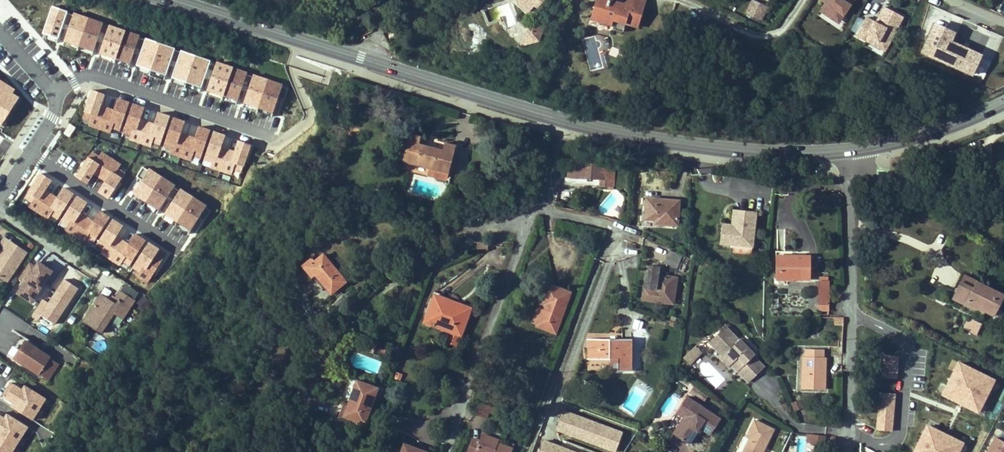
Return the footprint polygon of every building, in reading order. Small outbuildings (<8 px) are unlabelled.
[(518,5),(526,12),(533,4),(536,7),(542,0),(522,0),(518,5)] [(592,14),(604,18),(603,23),(610,25),(612,20),(626,24),(638,27),(646,1),(641,0),(633,0),(631,6),(612,0),(596,0),(592,14)] [(752,0),(745,15),(760,21),(767,7),(752,0)] [(827,5),(822,13),(840,25),(856,0),(820,0),(827,5)] [(904,18),(884,8),(877,22),(866,16),(854,37),(885,53),(904,18)] [(603,23),(604,18),(592,14),(590,19),(603,23)] [(626,24),(612,20),(610,25),(613,29),(624,32),(626,24)] [(533,23),(523,42),(534,48),(544,30),(533,23)] [(970,75),(979,57),(980,58),(982,53),(950,38),(953,33),(935,24),(921,51),(970,75)] [(19,92),(31,80),(0,49),(0,73),(19,92)] [(33,108),(44,96),(31,83),(20,95),(33,108)] [(116,109),(101,103),(104,96),(94,91),(82,120),(118,134),(130,104),(120,100),(116,109)] [(124,135),(131,138),(136,126),(139,127),(146,110),(136,106),(124,135)] [(162,114),(148,143),(157,148),(171,119),(162,114)] [(163,152),(242,172),(250,144),(238,141),(236,150),(222,146),(225,136),(211,132),(211,131),(199,128),(196,137),(181,132),(184,122),(172,119),(163,152)] [(410,134),(403,161),(429,168),(449,173),(456,146),(445,143),(443,150),(419,144),(421,137),(410,134)] [(65,170),(74,159),(68,154),(58,165),(65,170)] [(581,157),(569,156),(568,176),(601,177),(601,185),(614,186),(615,166),(598,164),(598,160),(587,159),(587,164),(581,164),(581,157)] [(90,180),(98,164),(87,159),(79,175),(90,180)] [(104,185),(111,166),(101,162),(94,181),(104,185)] [(449,173),(429,168),(428,175),(447,180),(449,173)] [(144,169),(127,198),(192,234),(208,205),(144,169)] [(109,198),(120,179),(111,173),(99,192),(109,198)] [(82,214),(89,202),(64,188),(58,198),(47,191),(52,182),(39,174),(22,203),(84,239),(94,221),(82,214)] [(678,224),(679,200),(647,198),(646,219),(657,219),(657,223),(678,224)] [(737,223),(735,223),(737,209),(733,208),(732,221),(729,223),(723,223),(723,226),(737,227),(737,223)] [(737,227),(723,226),(721,244),(733,245),(751,246),(755,210),(737,209),(735,223),(737,223),(737,227)] [(93,253),(150,279),(157,263),(159,264),(165,251),(145,242),(146,240),(134,235),(131,242),(116,235),(121,224),(110,219),(111,218),(98,212),(89,231),(101,236),(93,253)] [(8,281),(27,252),(5,237),(0,244),(0,245),(4,247),(6,248),(0,258),(0,276),(8,281)] [(683,255),(671,250),(665,265),(677,270),(683,255)] [(316,264),(311,267),(316,273),(332,293),(346,282),(325,256),(316,264)] [(809,256),(778,256),(778,278),(809,278),(809,256)] [(22,283),(15,295),(33,305),(53,273),(30,259),(17,280),(22,283)] [(304,265),(312,276),(316,273),(311,267),(316,264),(311,259),(304,265)] [(650,275),(648,277),(644,298),(673,303),(677,279),(658,275),(659,266),(651,265),(650,275)] [(964,276),(961,282),(973,288),(976,282),(964,276)] [(55,328),(79,289),(63,279),(47,304),(41,301),(33,314),(55,328)] [(829,309),(829,281),(819,280),(819,310),(829,309)] [(955,295),(983,310),(983,311),(993,316),(1003,295),(976,282),(973,288),(961,282),(955,295)] [(125,284),(120,291),(134,299),(139,293),(125,284)] [(538,326),(557,332),(571,292),(549,284),(542,303),(546,304),(538,326)] [(100,335),(113,315),(120,320),(127,309),(133,300),(120,292),(117,296),(115,300),(117,301),(115,304),(113,303),(94,331),(100,335)] [(94,331),(113,303),(100,295),(82,323),(94,331)] [(435,295),(425,322),(451,332),(460,335),(470,311),(445,302),(446,299),(435,295)] [(982,313),(983,311),(983,310),(955,295),(954,297),(953,299),(982,313)] [(133,304),(139,312),(150,304),(144,296),(133,304)] [(127,309),(120,320),(127,324),(134,313),(127,309)] [(834,324),(843,325),(844,317),(834,317),(834,324)] [(963,330),(977,336),(982,324),(969,318),(963,330)] [(733,363),(730,365),(748,382),(760,371),(749,360),(752,356),(753,355),(738,340),(737,341),(725,328),(709,343),(723,357),(725,355),(733,363)] [(460,335),(451,332),(447,342),(456,346),(460,335)] [(631,339),(587,339),(587,359),(610,359),(610,356),(618,356),(618,359),(618,370),(632,371),(631,339)] [(14,357),(48,379),(58,363),(35,348),(24,341),(14,357)] [(401,348),(396,347),(391,362),(395,363),(401,348)] [(823,357),(824,349),(806,348),(806,356),(803,356),(802,387),(825,389),(826,357),(823,357)] [(691,351),(683,358),(689,363),(697,356),(695,355),(691,351)] [(733,363),(725,355),(723,357),(720,360),(727,368),(730,365),(733,363)] [(896,379),(898,356),(883,355),(881,377),(896,379)] [(749,360),(760,371),(763,367),(752,356),(749,360)] [(943,394),(978,412),(994,380),(959,363),(943,394)] [(12,379),(0,397),(0,400),(33,421),(46,401),(12,379)] [(349,404),(345,417),(351,419),(365,424),(379,388),(358,380),(349,404)] [(892,431),(895,394),(880,392),(877,430),(892,431)] [(695,401),(688,396),(678,412),(685,416),(695,401)] [(792,403),(794,411),(803,409),(801,400),(792,403)] [(674,433),(689,443),(697,430),(696,429),(699,425),(711,433),(721,419),(695,401),(685,416),(674,433)] [(339,418),(350,422),(351,419),(345,417),(349,404),(345,402),(339,418)] [(490,406),(477,403),(474,414),(474,415),(486,419),(490,406)] [(564,412),(556,431),(609,451),(616,451),(624,434),(564,412)] [(26,426),(0,413),(0,451),(12,451),(26,426)] [(755,420),(748,435),(750,437),(743,451),(762,451),(773,429),(755,420)] [(914,451),(958,451),(963,443),(927,426),(914,451)] [(468,451),(512,451),(514,448),(507,446),(499,443),(500,440),(483,433),(480,441),(473,438),(468,451)] [(821,434),(811,434),(811,442),(820,443),(821,434)] [(994,438),(987,451),(1003,451),(1003,443),(994,438)] [(543,441),(539,451),(575,451),(543,441)]
